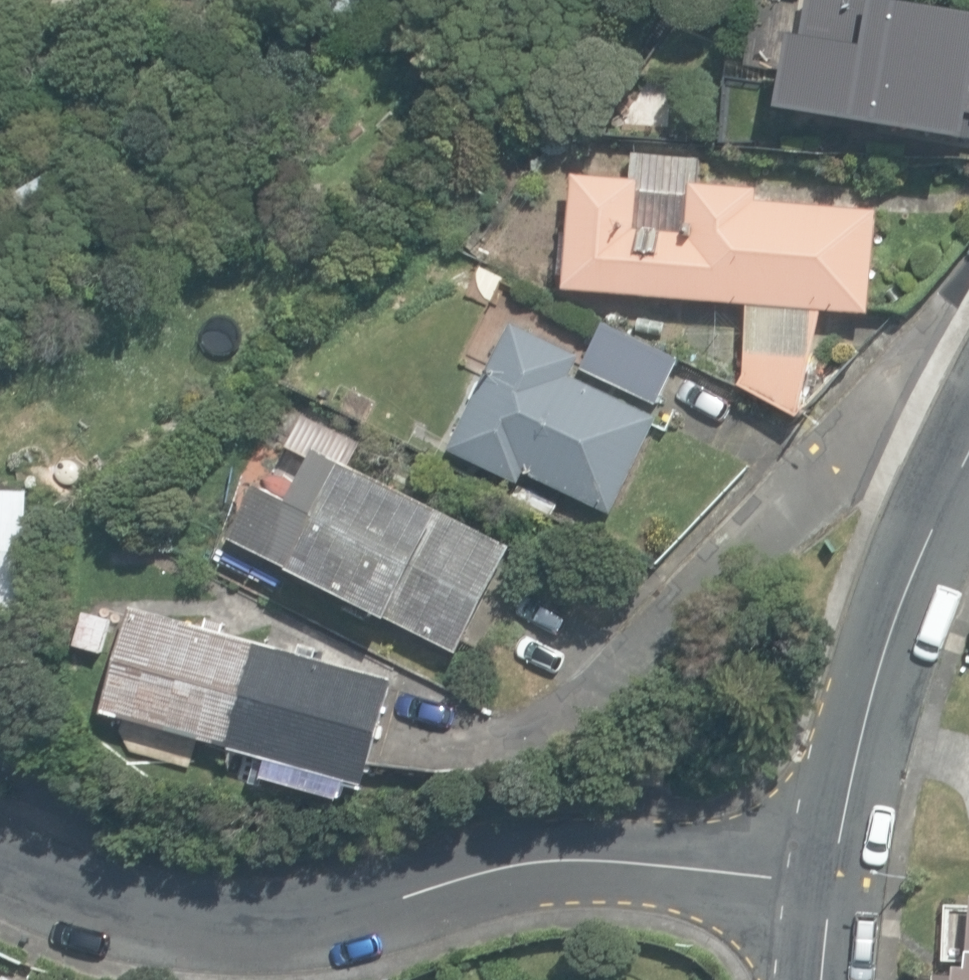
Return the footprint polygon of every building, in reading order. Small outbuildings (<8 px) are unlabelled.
[(897,0),(837,0),(820,101),(921,117),(917,139),(958,146),(961,124),(968,125),(968,12),(897,0)] [(739,385),(799,417),(824,311),(871,314),(880,210),(759,201),(760,188),(700,184),(702,157),(635,152),(633,179),(575,175),(567,289),(749,302),(744,373),(739,385)] [(19,193),(36,222),(75,198),(58,169),(19,193)] [(526,473),(614,514),(660,419),(572,377),(582,357),(512,323),(451,450),(521,483),(526,473)] [(583,368),(655,403),(679,359),(602,324),(583,368)] [(458,652),(459,653),(513,545),(350,464),(361,442),(305,413),(288,447),(310,458),(288,500),(284,498),(257,485),(231,538),(351,598),(346,609),(368,620),(373,609),(458,652)] [(28,614),(34,486),(0,484),(0,613),(28,614)] [(106,714),(368,786),(397,681),(134,609),(106,714)] [(76,644),(103,651),(111,618),(84,612),(76,644)] [(968,965),(957,964),(956,974),(937,973),(937,979),(968,979),(968,951),(968,965)]
